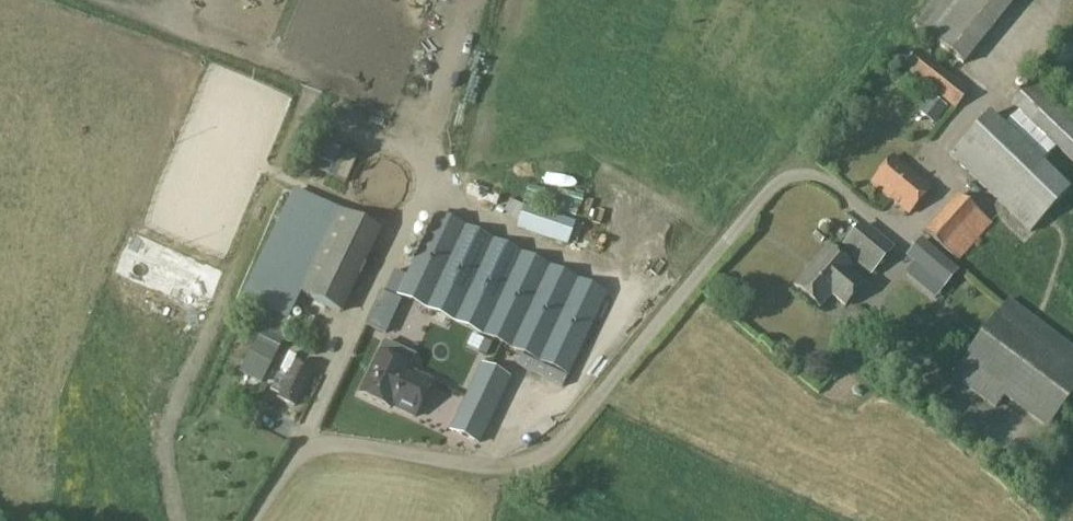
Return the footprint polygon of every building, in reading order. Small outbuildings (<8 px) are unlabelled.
[(913,25),(963,65),(1016,0),(933,0),(913,25)] [(918,49),(908,61),(902,68),(916,80),(955,110),(970,91),(945,71),(918,50),(918,49)] [(1033,80),(1011,104),(1018,111),(1056,148),(1072,164),(1072,117),(1033,80)] [(1018,111),(1004,126),(1041,163),(1056,148),(1018,111)] [(990,114),(949,157),(1030,234),(1071,191),(1041,163),(1004,126),(990,114)] [(931,188),(894,157),(871,184),(908,215),(931,188)] [(291,291),(332,207),(295,188),(251,280),(287,299),(291,291)] [(958,196),(924,233),(955,261),(989,223),(958,196)] [(568,246),(575,224),(575,223),(524,205),(516,229),(568,246)] [(381,232),(332,207),(291,291),(341,316),(381,232)] [(434,217),(419,249),(398,296),(566,373),(602,294),(434,217)] [(893,249),(861,223),(841,246),(850,253),(848,257),(870,276),(880,265),(880,264),(893,249)] [(131,233),(113,273),(204,313),(222,272),(131,233)] [(907,258),(943,289),(958,272),(921,241),(907,258)] [(828,248),(795,286),(819,306),(830,294),(845,306),(863,285),(849,273),(853,269),(828,248)] [(1046,432),(1072,395),(1072,348),(1008,300),(952,375),(995,407),(1001,399),(1046,432)] [(366,337),(394,342),(401,308),(373,302),(366,337)] [(398,327),(413,333),(419,318),(404,312),(398,327)] [(273,322),(267,320),(261,331),(282,342),(284,342),(290,331),(294,321),(277,313),(273,322)] [(254,316),(250,324),(258,327),(261,319),(254,316)] [(282,342),(261,331),(255,344),(276,354),(282,342)] [(255,344),(254,343),(239,373),(261,384),(276,354),(255,344)] [(404,352),(384,343),(359,397),(389,411),(391,407),(414,418),(432,382),(408,371),(412,362),(402,357),(404,352)] [(311,371),(295,363),(287,381),(278,377),(271,391),(280,396),(278,400),(293,408),(311,371)] [(483,367),(452,431),(478,444),(509,380),(483,367)]
